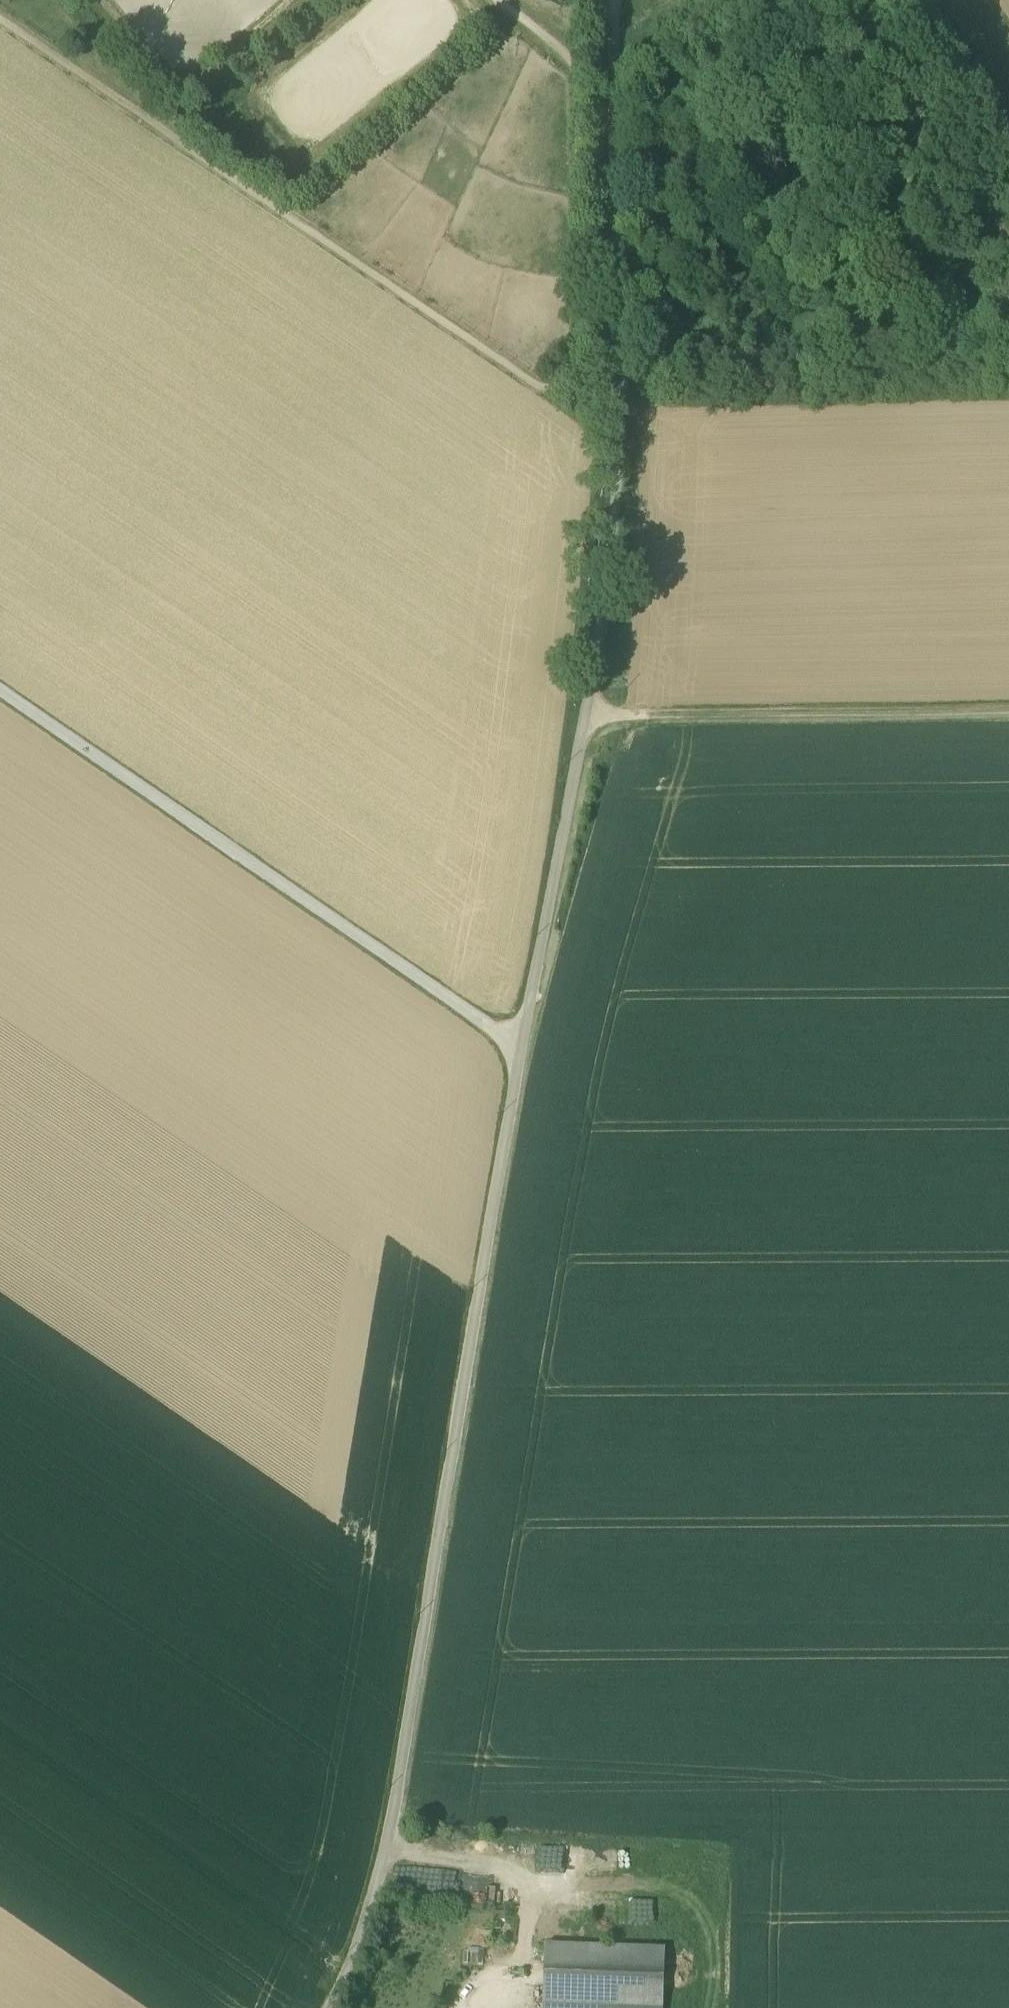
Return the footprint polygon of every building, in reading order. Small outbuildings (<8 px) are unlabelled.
[(544,2006),(595,2007),(664,2007),(666,1951),(605,1948),(546,1946),(544,2006)]
